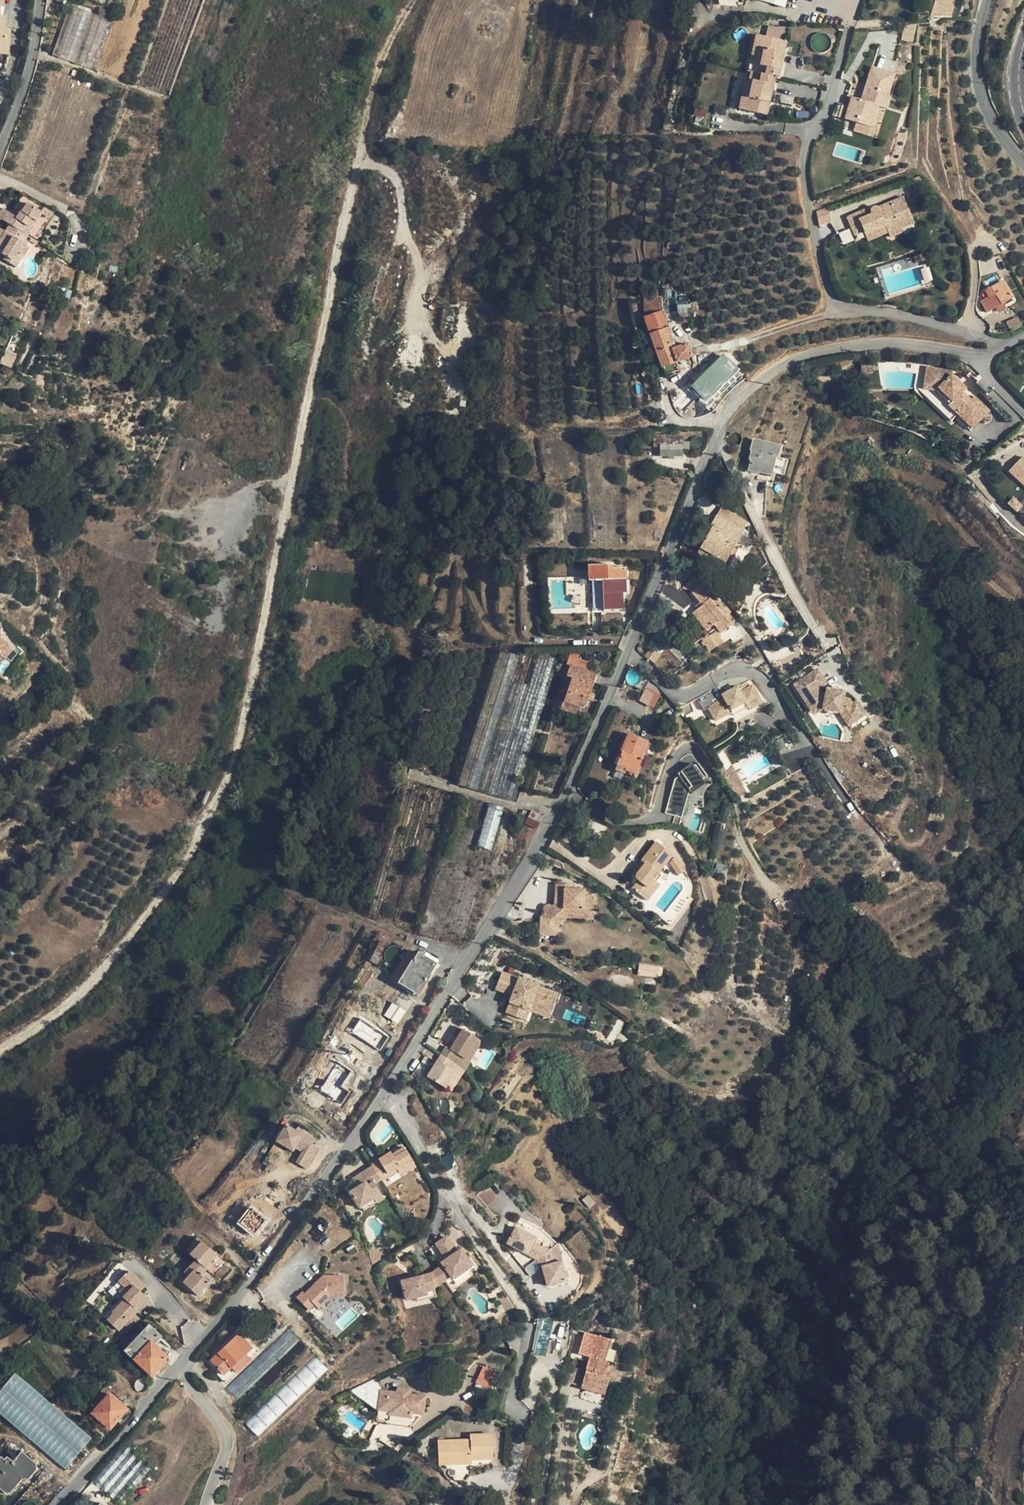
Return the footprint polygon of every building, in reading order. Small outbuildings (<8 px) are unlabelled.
[(931,15),(951,16),(955,0),(936,0),(931,15)] [(114,17),(69,1),(50,54),(95,70),(114,17)] [(7,55),(9,36),(3,36),(4,28),(5,17),(0,16),(0,54),(7,55)] [(915,41),(916,25),(904,24),(903,40),(915,41)] [(768,27),(766,37),(786,42),(789,28),(768,27)] [(755,35),(748,71),(774,77),(778,78),(786,42),(766,37),(755,35)] [(887,108),(897,73),(871,65),(862,98),(853,96),(844,128),(872,135),(880,106),(887,108)] [(774,77),(748,71),(747,71),(738,109),(766,115),(774,77)] [(856,81),(854,96),(863,97),(865,82),(856,81)] [(2,203),(9,189),(2,185),(2,186),(0,185),(0,201),(2,203)] [(847,217),(855,235),(864,231),(865,234),(885,225),(888,232),(890,237),(903,232),(901,228),(913,223),(902,197),(890,202),(891,206),(880,210),(879,209),(877,207),(874,207),(873,207),(871,209),(871,211),(872,214),(870,215),(867,209),(847,217)] [(23,233),(27,226),(32,229),(42,212),(41,212),(27,203),(22,212),(21,211),(17,218),(13,216),(3,209),(0,213),(0,219),(10,225),(23,233)] [(44,207),(41,212),(42,212),(51,218),(53,213),(44,207)] [(820,224),(832,222),(830,207),(817,209),(820,224)] [(10,225),(0,240),(3,242),(0,246),(0,245),(0,253),(5,256),(12,261),(17,252),(22,255),(27,245),(23,243),(28,236),(23,233),(10,225)] [(885,225),(865,234),(868,241),(888,232),(885,225)] [(32,229),(27,226),(23,233),(28,236),(32,229)] [(12,261),(10,264),(16,267),(23,256),(22,255),(17,252),(12,261)] [(5,256),(3,259),(10,264),(12,261),(5,256)] [(981,260),(982,273),(997,272),(996,258),(981,260)] [(981,301),(987,312),(1001,304),(1012,297),(1003,281),(986,290),(989,296),(981,301)] [(644,317),(661,368),(677,362),(692,357),(687,344),(672,349),(668,336),(671,335),(662,311),(662,296),(655,296),(644,296),(644,317)] [(677,308),(677,318),(691,317),(691,307),(677,308)] [(1014,330),(1023,326),(1019,317),(1010,321),(1014,330)] [(6,349),(1,362),(11,366),(16,354),(6,349)] [(688,406),(698,395),(706,403),(740,369),(724,353),(680,398),(688,406)] [(677,362),(661,368),(665,376),(679,370),(677,362)] [(861,364),(861,374),(873,373),(872,363),(861,364)] [(951,422),(959,414),(974,429),(990,412),(974,397),(971,400),(963,392),(967,389),(953,375),(953,371),(928,367),(923,394),(951,422)] [(753,451),(748,470),(768,475),(773,456),(776,457),(779,446),(753,439),(751,450),(753,451)] [(660,445),(660,456),(681,457),(682,449),(689,449),(690,442),(682,441),(682,445),(660,445)] [(1023,456),(1009,471),(1023,485),(1023,457),(1023,456)] [(721,507),(716,516),(743,531),(748,522),(721,507)] [(711,529),(700,548),(725,562),(727,559),(734,546),(743,531),(716,516),(709,528),(711,529)] [(734,546),(727,559),(731,562),(739,548),(734,546)] [(700,548),(697,554),(722,568),(725,562),(700,548)] [(725,562),(722,568),(726,570),(731,562),(727,559),(725,562)] [(592,610),(622,609),(622,593),(626,592),(625,568),(612,568),(612,565),(588,565),(588,581),(591,581),(592,610)] [(692,591),(702,582),(696,578),(683,589),(692,591)] [(702,582),(692,591),(700,602),(702,605),(697,608),(692,612),(706,630),(714,624),(720,633),(734,621),(702,582)] [(707,635),(702,638),(709,650),(723,641),(717,632),(709,637),(707,635)] [(3,650),(10,655),(16,647),(0,635),(0,654),(3,650)] [(500,650),(458,785),(477,791),(520,656),(500,650)] [(520,656),(477,791),(495,796),(539,656),(521,651),(520,656)] [(539,656),(495,796),(514,801),(558,658),(540,653),(539,656)] [(572,678),(564,701),(584,708),(587,699),(589,693),(596,673),(586,670),(588,662),(578,658),(579,655),(570,653),(566,664),(569,666),(566,676),(572,678)] [(819,666),(792,682),(812,715),(827,707),(831,715),(839,710),(849,728),(869,716),(859,698),(852,702),(840,682),(831,687),(819,666)] [(732,709),(745,702),(748,707),(749,710),(762,702),(752,685),(740,692),(738,687),(723,695),(725,698),(709,707),(716,720),(733,711),(732,709)] [(647,686),(640,700),(655,707),(662,693),(647,686)] [(561,709),(582,716),(584,708),(564,701),(561,709)] [(745,702),(732,709),(733,711),(735,715),(748,707),(745,702)] [(622,752),(617,765),(625,768),(623,773),(634,777),(641,759),(640,759),(647,741),(628,734),(621,751),(622,752)] [(735,790),(745,785),(731,760),(722,765),(735,790)] [(615,769),(623,773),(625,768),(617,765),(615,769)] [(489,803),(476,846),(491,851),(503,807),(489,803)] [(531,810),(528,816),(540,822),(543,816),(531,810)] [(637,873),(636,874),(636,875),(636,877),(636,878),(637,879),(638,880),(632,889),(647,901),(660,884),(656,881),(661,875),(658,872),(672,854),(656,841),(641,860),(642,861),(645,863),(637,873)] [(674,857),(669,862),(678,875),(684,871),(674,857)] [(645,863),(642,861),(634,871),(637,873),(645,863)] [(689,880),(660,917),(670,925),(692,898),(689,897),(691,891),(692,885),(689,880)] [(593,918),(594,897),(584,897),(584,889),(572,888),(573,884),(556,883),(556,892),(559,892),(558,906),(553,909),(551,906),(549,905),(548,904),(546,905),(544,908),(544,910),(544,911),(544,914),(541,916),(540,926),(549,927),(554,922),(558,925),(567,917),(593,918)] [(549,927),(540,926),(540,934),(557,934),(558,925),(554,922),(549,927)] [(373,954),(381,958),(388,945),(380,940),(373,954)] [(408,952),(392,978),(409,989),(412,984),(421,989),(437,963),(418,952),(415,956),(408,952)] [(639,963),(637,974),(661,977),(663,967),(639,963)] [(550,1019),(561,993),(503,967),(494,989),(511,996),(504,1012),(527,1022),(532,1011),(550,1019)] [(373,971),(338,1023),(364,1041),(399,989),(373,971)] [(412,984),(409,989),(418,994),(421,989),(412,984)] [(405,1010),(393,1003),(384,1015),(397,1023),(405,1010)] [(364,1041),(338,1023),(293,1090),(319,1108),(364,1041)] [(446,1046),(441,1054),(453,1062),(458,1065),(465,1069),(470,1061),(464,1058),(477,1038),(458,1026),(452,1036),(457,1039),(453,1044),(450,1049),(446,1046)] [(477,1038),(464,1058),(470,1061),(482,1041),(477,1038)] [(441,1054),(427,1077),(444,1088),(454,1072),(449,1068),(453,1062),(441,1054)] [(453,1062),(449,1068),(454,1072),(458,1065),(453,1062)] [(314,1139),(303,1132),(302,1134),(295,1131),(285,1125),(276,1141),(286,1147),(289,1143),(295,1147),(303,1151),(296,1163),(306,1168),(317,1149),(310,1145),(314,1139)] [(293,1151),(295,1147),(289,1143),(286,1147),(293,1151)] [(392,1154),(394,1158),(406,1150),(403,1146),(392,1154)] [(371,1164),(372,1167),(380,1179),(381,1181),(389,1176),(387,1174),(396,1168),(399,1166),(406,1168),(414,1163),(406,1150),(394,1158),(392,1154),(391,1152),(371,1164)] [(399,1166),(396,1168),(398,1171),(401,1175),(416,1166),(414,1163),(406,1168),(399,1166)] [(350,1192),(360,1207),(361,1206),(374,1198),(373,1196),(380,1191),(374,1183),(380,1179),(372,1167),(360,1174),(362,1178),(355,1182),(348,1186),(351,1191),(350,1192)] [(389,1176),(398,1171),(396,1168),(387,1174),(389,1176)] [(483,1193),(490,1203),(499,1196),(492,1187),(483,1193)] [(380,1191),(373,1196),(374,1198),(377,1202),(384,1198),(380,1191)] [(374,1198),(361,1206),(364,1210),(377,1202),(374,1198)] [(516,1227),(507,1243),(537,1259),(548,1250),(541,1246),(534,1242),(536,1238),(516,1227)] [(197,1237),(190,1245),(195,1249),(202,1241),(197,1237)] [(446,1237),(436,1244),(446,1259),(441,1262),(443,1265),(436,1270),(444,1280),(451,1276),(452,1278),(472,1265),(460,1249),(457,1252),(446,1237)] [(195,1249),(190,1254),(195,1260),(200,1264),(204,1268),(216,1255),(202,1241),(195,1249)] [(551,1248),(555,1262),(561,1261),(557,1243),(551,1248)] [(542,1267),(547,1285),(567,1280),(561,1261),(555,1262),(551,1248),(548,1250),(537,1259),(537,1260),(539,1268),(542,1267)] [(368,1250),(372,1264),(384,1257),(381,1253),(374,1249),(368,1250)] [(195,1260),(184,1273),(188,1277),(195,1269),(200,1264),(195,1260)] [(200,1264),(195,1269),(202,1275),(206,1270),(204,1268),(200,1264)] [(452,1278),(454,1280),(473,1267),(472,1265),(452,1278)] [(188,1277),(183,1282),(197,1296),(210,1282),(202,1275),(195,1269),(188,1277)] [(128,1270),(118,1281),(124,1286),(129,1291),(124,1296),(123,1297),(125,1299),(112,1313),(113,1314),(107,1320),(118,1331),(124,1324),(130,1329),(140,1318),(135,1313),(138,1310),(137,1310),(134,1307),(144,1295),(141,1291),(144,1286),(128,1270)] [(431,1274),(434,1287),(444,1280),(436,1270),(431,1274)] [(402,1281),(406,1299),(417,1296),(426,1294),(425,1291),(434,1288),(434,1287),(431,1274),(402,1281)] [(306,1294),(304,1292),(299,1297),(311,1308),(317,1302),(322,1307),(334,1295),(345,1295),(345,1275),(325,1275),(306,1294)] [(124,1286),(119,1291),(124,1296),(129,1291),(124,1286)] [(426,1294),(427,1298),(436,1296),(434,1288),(425,1291),(426,1294)] [(144,1295),(134,1307),(137,1310),(147,1298),(144,1295)] [(125,1350),(152,1375),(159,1367),(157,1366),(159,1363),(161,1365),(168,1358),(154,1344),(161,1336),(149,1325),(125,1350)] [(581,1389),(598,1393),(603,1375),(605,1375),(609,1362),(605,1361),(611,1339),(582,1331),(575,1357),(589,1361),(586,1369),(587,1369),(581,1389)] [(211,1360),(217,1367),(214,1369),(226,1382),(260,1350),(255,1345),(252,1348),(240,1334),(211,1360)] [(614,1363),(609,1362),(605,1375),(610,1377),(614,1363)] [(494,1371),(483,1366),(477,1381),(488,1386),(494,1371)] [(92,1438),(15,1373),(2,1388),(79,1453),(92,1438)] [(605,1375),(603,1375),(598,1393),(605,1395),(610,1377),(605,1375)] [(2,1388),(0,1390),(0,1413),(66,1468),(79,1453),(2,1388)] [(398,1392),(382,1390),(379,1410),(390,1412),(414,1416),(414,1413),(425,1415),(427,1396),(411,1393),(398,1392)] [(109,1393),(92,1413),(110,1429),(127,1409),(109,1393)] [(283,1412),(270,1399),(247,1422),(260,1435),(283,1412)] [(470,1433),(471,1438),(439,1439),(440,1463),(472,1462),(472,1458),(495,1457),(494,1432),(470,1433)] [(37,1464),(21,1451),(10,1464),(1,1456),(0,1457),(0,1469),(4,1472),(0,1476),(0,1482),(8,1489),(21,1475),(25,1478),(36,1465),(37,1464)] [(36,1465),(25,1478),(21,1475),(8,1489),(0,1482),(0,1489),(5,1493),(6,1493),(8,1493),(9,1493),(10,1493),(22,1479),(23,1480),(24,1479),(26,1480),(28,1479),(36,1469),(37,1468),(36,1465)]
